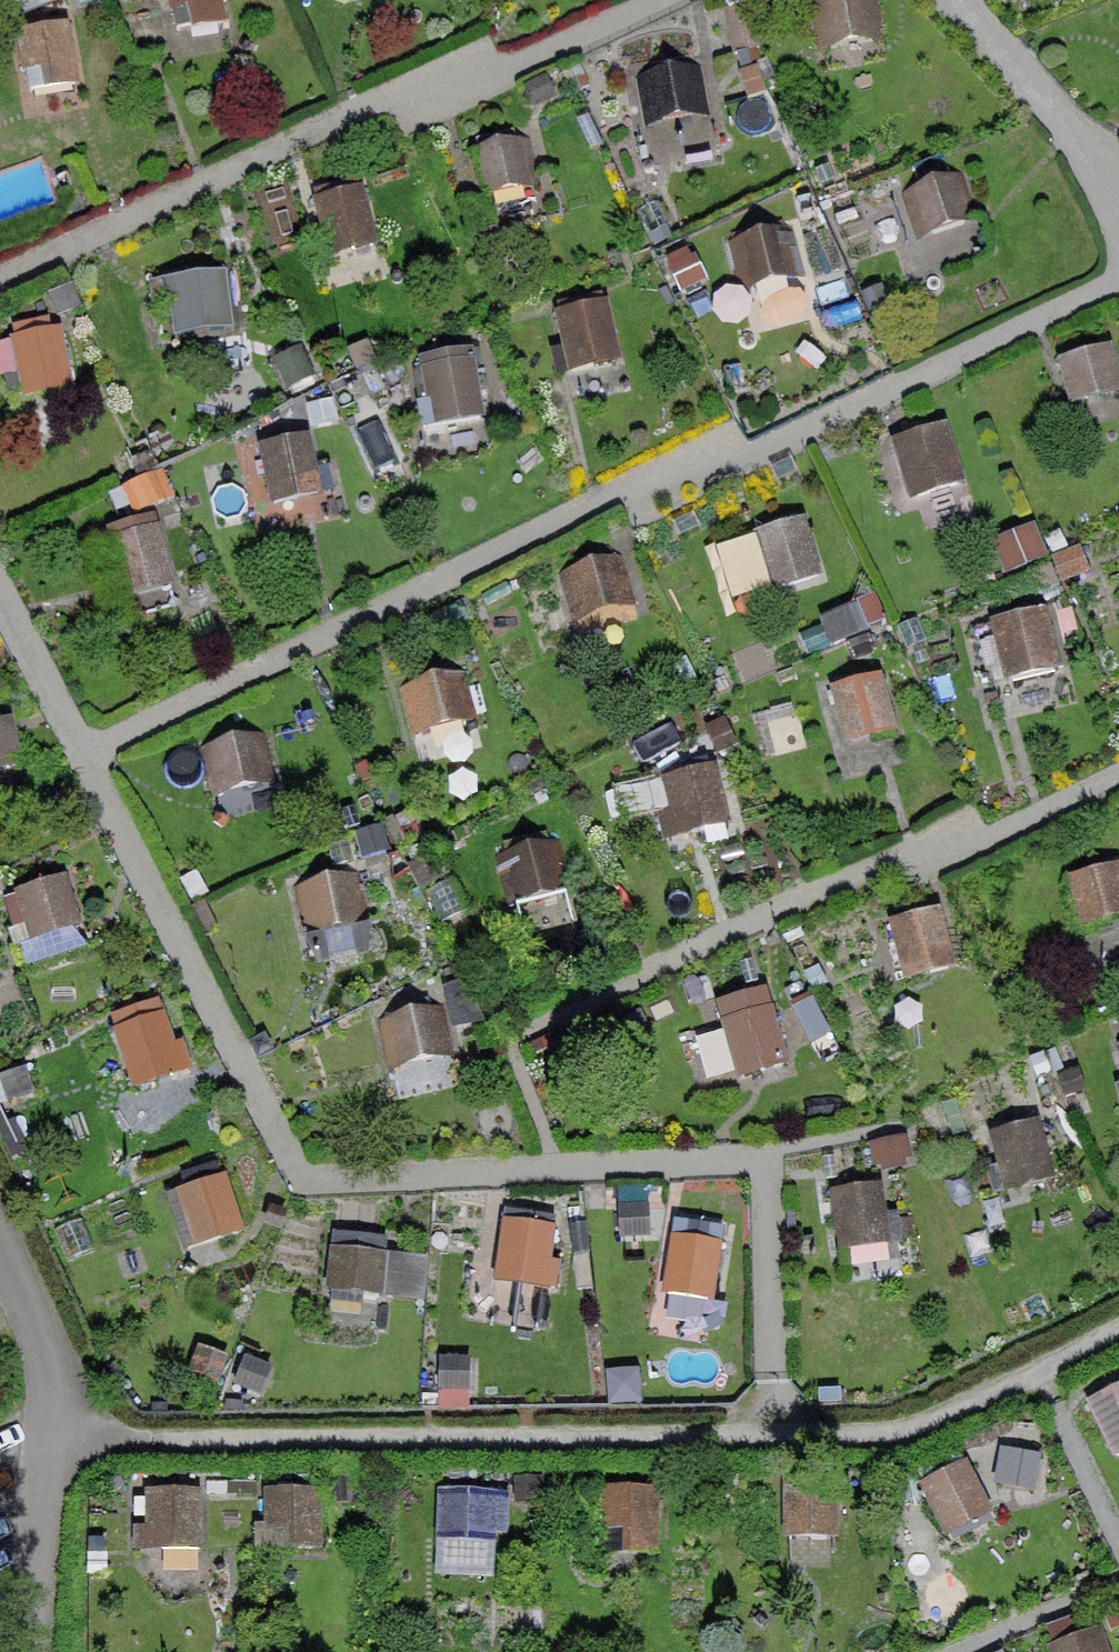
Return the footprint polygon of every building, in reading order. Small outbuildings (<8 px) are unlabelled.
[(173,9),(217,0),(171,0),(173,9)] [(807,1),(816,53),(885,42),(878,0),(814,0),(807,1)] [(65,29),(20,37),(26,71),(72,63),(65,29)] [(700,65),(635,76),(643,127),(708,117),(700,65)] [(543,186),(530,136),(464,153),(477,203),(543,186)] [(961,171),(899,193),(916,242),(978,220),(961,171)] [(374,237),(361,186),(323,196),(336,247),(374,237)] [(789,224),(724,242),(738,293),(803,276),(789,224)] [(218,277),(157,286),(159,302),(177,299),(180,318),(223,312),(218,277)] [(602,305),(559,316),(568,350),(611,339),(602,305)] [(58,333),(14,343),(21,376),(65,366),(58,333)] [(1107,351),(1118,390),(1118,347),(1107,351)] [(469,362),(425,369),(431,404),(474,397),(469,362)] [(942,430),(897,444),(907,476),(952,462),(942,430)] [(306,440),(263,449),(270,482),(313,472),(306,440)] [(800,521),(757,535),(769,569),(811,555),(800,521)] [(156,532),(113,543),(122,577),(165,566),(156,532)] [(621,555),(559,573),(574,624),(636,606),(621,555)] [(1042,615),(997,625),(1004,657),(1049,647),(1042,615)] [(465,669),(400,687),(414,738),(479,720),(465,669)] [(886,712),(843,722),(850,754),(894,744),(886,712)] [(0,726),(0,758),(2,768),(19,764),(9,724),(0,726)] [(265,733),(198,749),(210,799),(277,783),(265,733)] [(712,769),(667,780),(676,815),(720,804),(712,769)] [(560,841),(496,857),(509,907),(572,891),(560,841)] [(1071,880),(1083,924),(1107,918),(1102,897),(1118,892),(1118,876),(1117,868),(1071,880)] [(361,873),(292,887),(303,938),(371,924),(361,873)] [(62,881),(19,894),(30,927),(73,913),(62,881)] [(936,912),(894,924),(903,958),(946,947),(936,912)] [(445,1004),(377,1021),(390,1072),(458,1055),(445,1004)] [(768,1010),(726,1023),(735,1054),(778,1042),(768,1010)] [(161,1019),(118,1034),(129,1065),(173,1050),(161,1019)] [(1036,1124),(992,1136),(1001,1170),(1046,1158),(1036,1124)] [(223,1179),(180,1194),(192,1226),(234,1212),(223,1179)] [(878,1187),(834,1194),(840,1229),(884,1221),(878,1187)] [(551,1231),(505,1225),(502,1258),(548,1263),(551,1231)] [(720,1246),(675,1238),(669,1271),(714,1279),(720,1246)] [(384,1257),(333,1252),(330,1292),(380,1297),(384,1257)] [(653,1327),(715,1340),(724,1300),(662,1286),(653,1327)] [(1091,1404),(1108,1435),(1118,1430),(1118,1389),(1091,1404)] [(963,1464),(923,1486),(940,1517),(980,1495),(963,1464)] [(834,1492),(787,1493),(788,1528),(834,1527),(834,1492)] [(195,1493),(152,1494),(152,1529),(195,1529),(195,1493)] [(316,1493),(270,1494),(270,1528),(316,1527),(316,1493)] [(653,1494),(607,1493),(607,1527),(652,1528),(653,1494)] [(491,1497),(445,1495),(443,1531),(490,1533),(491,1497)] [(1052,1649),(1054,1651),(1102,1651),(1094,1632),(1052,1649)]
